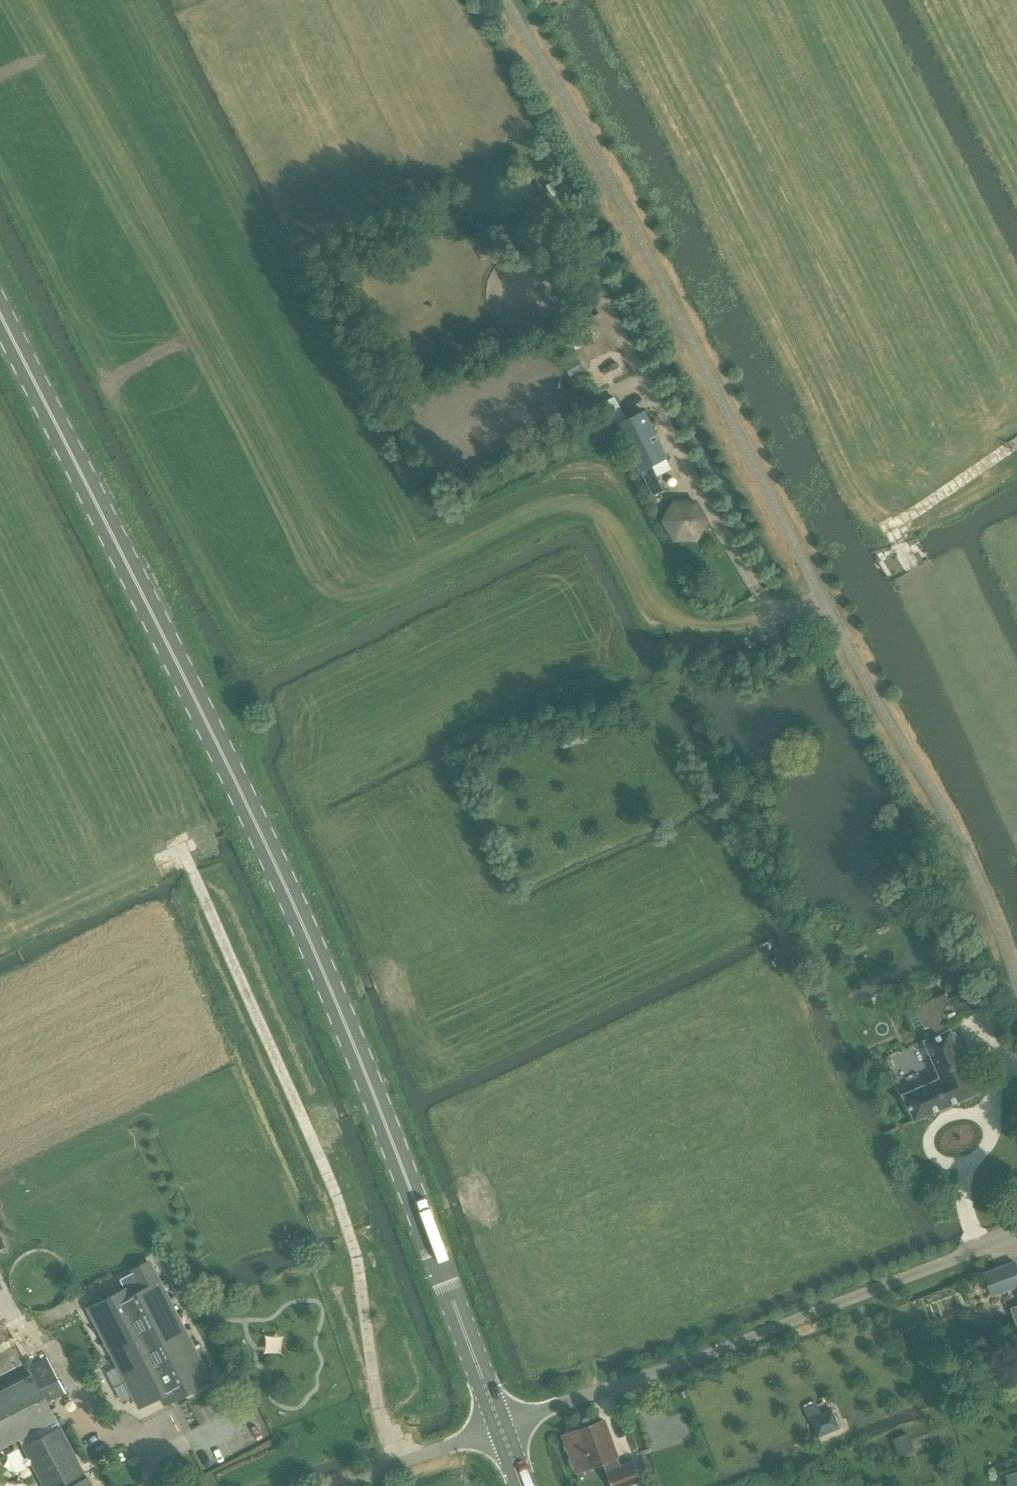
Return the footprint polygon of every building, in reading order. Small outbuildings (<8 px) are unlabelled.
[(640,470),(667,457),(644,411),(617,424),(640,470)] [(663,491),(657,479),(647,484),(653,496),(663,491)] [(696,541),(707,522),(695,502),(673,503),(662,522),(674,541),(696,541)] [(958,1019),(949,998),(946,992),(918,1004),(918,1005),(906,1010),(916,1032),(928,1027),(932,1036),(923,1040),(939,1078),(901,1094),(913,1122),(978,1093),(950,1028),(948,1029),(946,1024),(958,1019)] [(120,1293),(89,1309),(140,1406),(164,1393),(167,1399),(208,1378),(148,1262),(137,1268),(139,1273),(125,1281),(129,1289),(120,1294),(120,1293)] [(1016,1286),(1016,1266),(1015,1262),(992,1270),(1001,1292),(1016,1286)] [(1016,1381),(1016,1371),(1008,1374),(1010,1383),(1016,1381)] [(817,1438),(840,1429),(832,1409),(809,1418),(817,1438)] [(621,1467),(604,1422),(563,1436),(576,1473),(607,1462),(610,1472),(608,1473),(613,1485),(634,1485),(640,1484),(633,1463),(621,1467)] [(60,1427),(23,1446),(44,1485),(91,1485),(87,1478),(86,1478),(60,1427)] [(1003,1485),(1014,1485),(1016,1485),(1016,1467),(999,1472),(1003,1485)]
